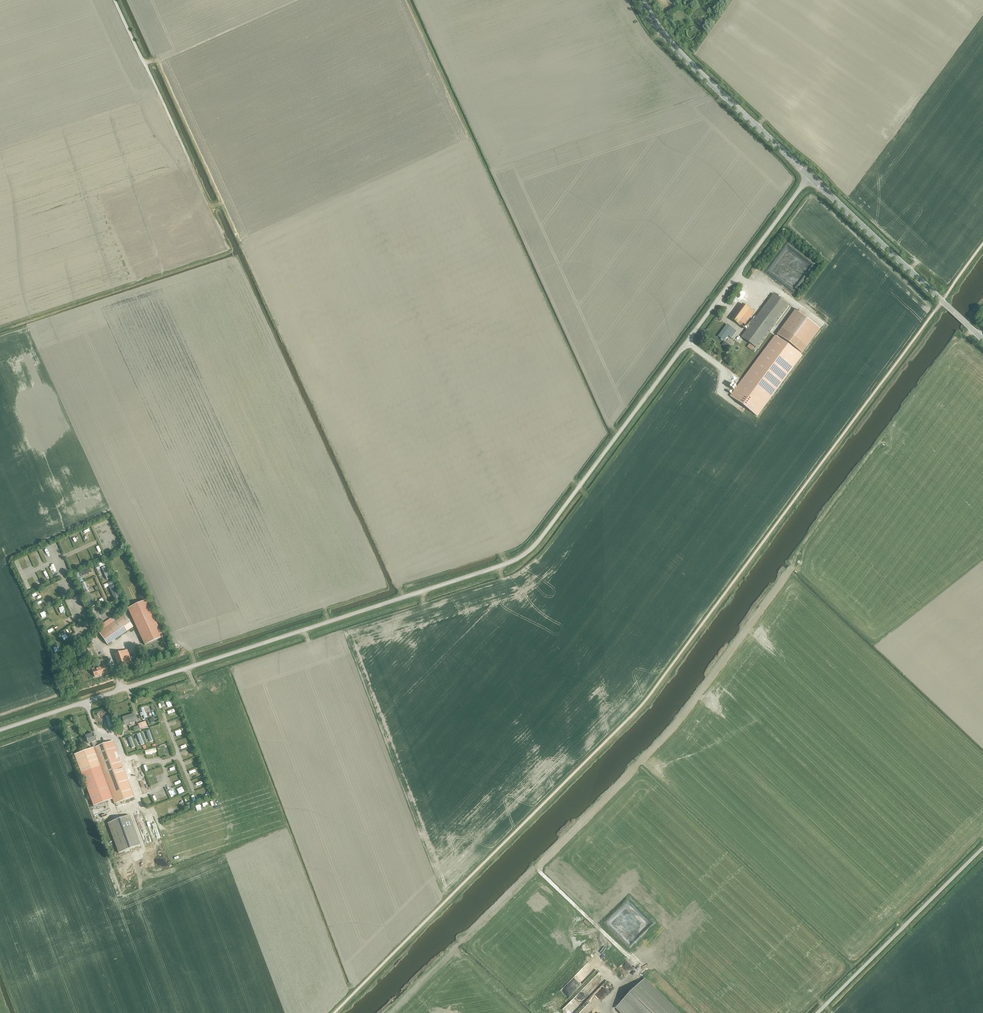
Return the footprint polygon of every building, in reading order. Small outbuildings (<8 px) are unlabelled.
[(209,261),(194,264),(195,267),(198,267),(199,270),(203,269),(204,272),(211,271),(209,261)] [(177,277),(185,277),(185,276),(186,276),(185,269),(176,270),(177,277)] [(741,337),(757,349),(789,306),(774,294),(741,337)] [(731,319),(742,327),(754,312),(743,304),(731,319)] [(777,334),(802,353),(820,329),(795,310),(777,334)] [(728,335),(730,337),(735,330),(727,325),(718,337),(724,341),(728,335)] [(775,336),(730,396),(757,417),(802,356),(775,336)] [(732,374),(739,378),(741,373),(735,370),(732,374)] [(109,586),(115,600),(121,597),(115,584),(109,586)] [(128,608),(145,645),(163,636),(146,599),(128,608)] [(108,645),(133,627),(124,614),(113,622),(110,618),(100,625),(103,629),(98,632),(108,645)] [(114,654),(119,669),(132,664),(127,650),(114,654)] [(94,677),(107,673),(105,666),(96,669),(95,667),(91,668),(94,677)] [(132,722),(136,721),(133,713),(122,717),(124,724),(132,722)] [(161,723),(156,724),(159,734),(164,733),(161,723)] [(142,730),(137,732),(138,736),(140,735),(143,741),(146,739),(142,730)] [(113,741),(98,746),(96,742),(93,733),(85,736),(88,743),(91,742),(93,748),(74,755),(93,806),(112,799),(114,804),(134,797),(120,759),(113,741)] [(128,735),(132,745),(137,743),(133,733),(128,735)] [(171,773),(178,771),(176,765),(170,767),(171,773)] [(176,782),(183,780),(181,774),(174,776),(176,782)] [(158,780),(151,782),(153,788),(160,786),(158,780)] [(180,791),(186,788),(184,783),(178,786),(180,791)] [(108,823),(119,853),(140,845),(129,815),(108,823)] [(629,900),(606,923),(629,946),(653,923),(629,900)] [(594,986),(607,972),(601,967),(600,966),(599,971),(580,991),(582,993),(582,996),(576,994),(564,1006),(571,1012),(572,1007),(569,1004),(575,1006),(578,1003),(589,991),(591,989),(592,986),(594,986)] [(621,1012),(679,1012),(644,979),(616,1008),(621,1012)]
